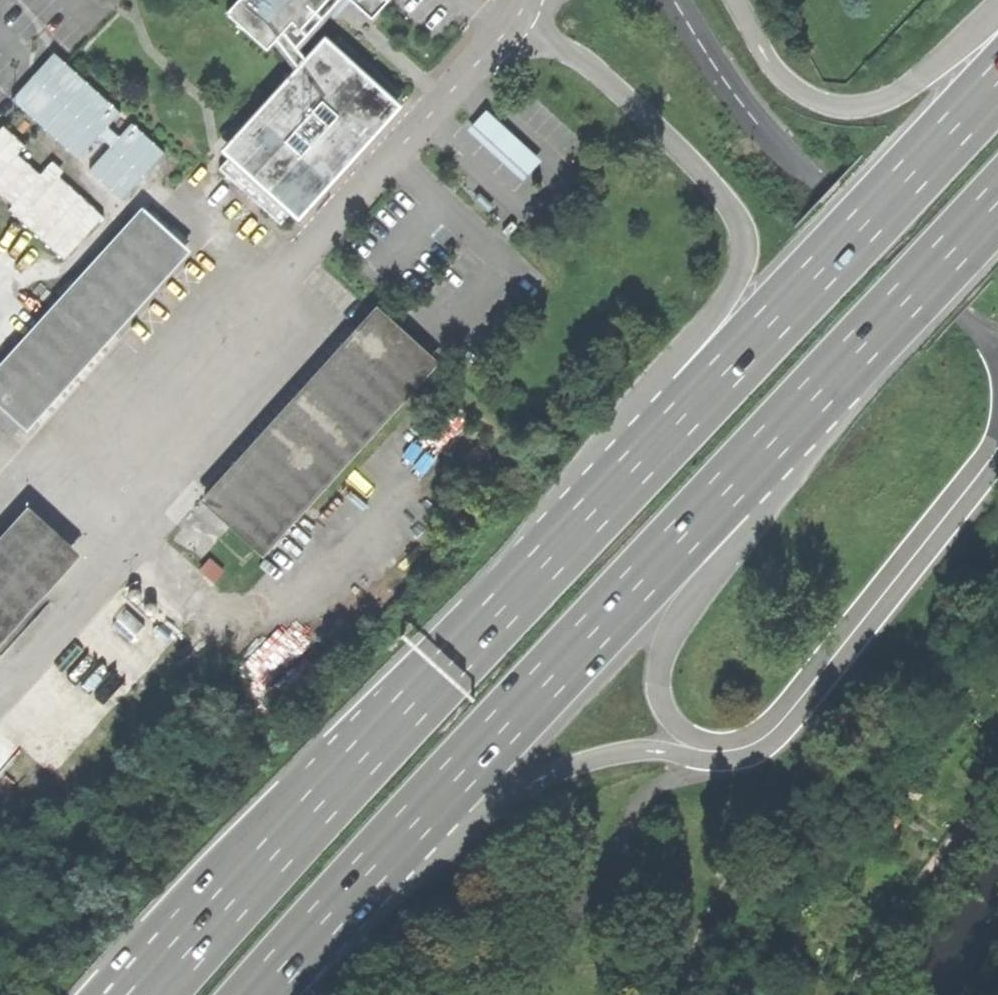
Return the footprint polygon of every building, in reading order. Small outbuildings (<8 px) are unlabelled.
[(226,14),(266,51),(274,43),(286,56),(288,54),(293,49),(335,3),(338,0),(239,0),(226,14)] [(369,17),(385,0),(350,0),(369,17)] [(305,72),(218,168),(280,225),(341,157),(401,92),(339,36),(310,67),(305,72)] [(293,49),(288,54),(305,72),(310,67),(293,49)] [(123,199),(164,153),(130,123),(118,137),(107,127),(119,113),(54,54),(12,100),(77,158),(97,136),(110,148),(90,170),(123,199)] [(541,161),(486,111),(468,130),(523,180),(541,161)] [(0,131),(0,194),(12,206),(8,210),(64,261),(103,218),(47,167),(39,176),(17,156),(25,148),(3,127),(0,131)] [(494,206),(479,193),(473,199),(488,212),(494,206)] [(0,370),(0,398),(2,395),(27,418),(178,252),(162,237),(139,217),(0,370)] [(171,227),(162,237),(178,252),(188,242),(171,227)] [(375,317),(210,498),(266,549),(431,368),(375,317)] [(27,418),(2,395),(0,398),(0,422),(13,434),(27,418)] [(0,552),(0,630),(67,555),(29,520),(0,552)] [(210,560),(201,570),(214,581),(223,571),(210,560)]
